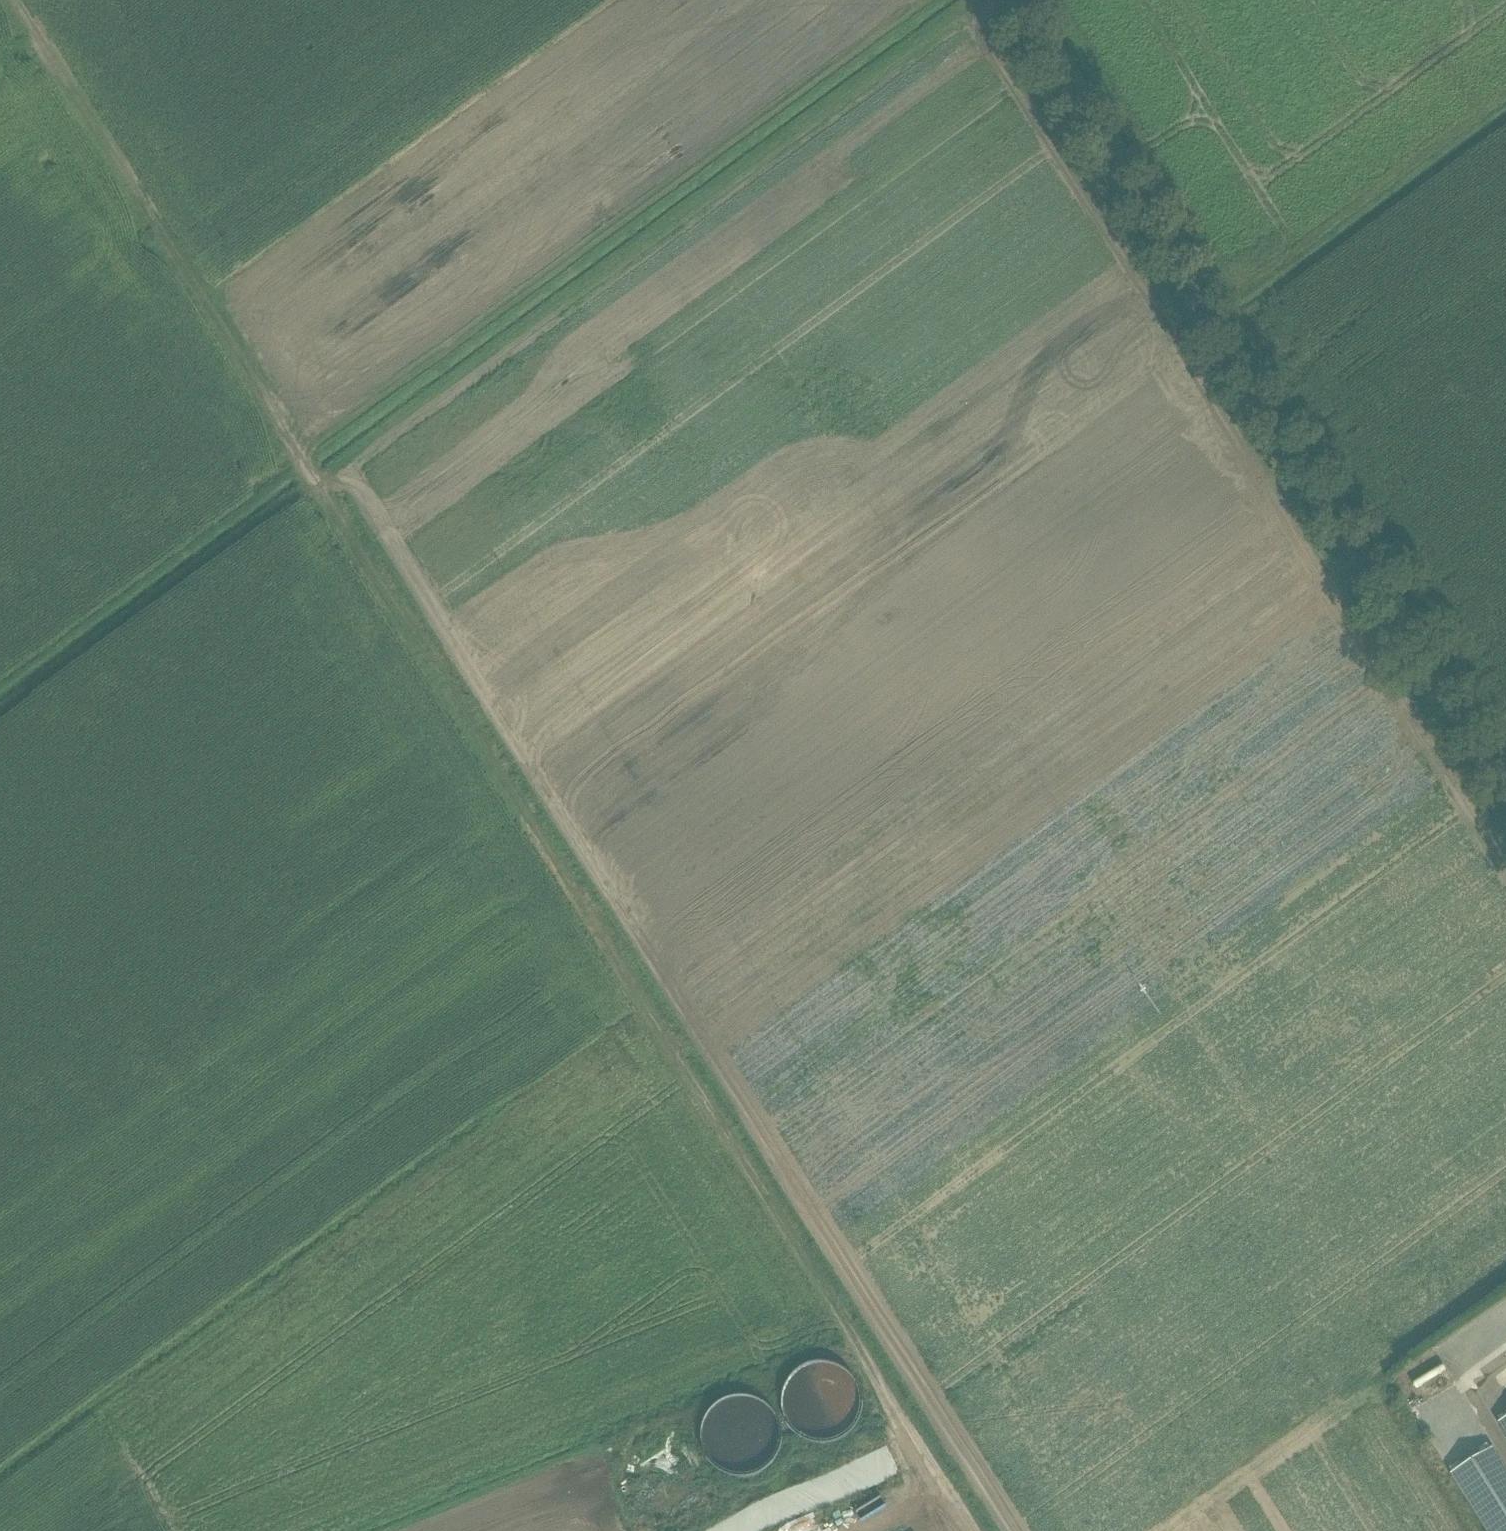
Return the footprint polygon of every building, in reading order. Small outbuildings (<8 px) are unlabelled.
[(771,1410),(765,1405),(759,1402),(752,1399),(745,1398),(738,1399),(731,1400),(724,1403),(718,1407),(713,1412),(708,1418),(705,1424),(703,1431),(702,1438),(703,1446),(705,1453),(709,1460),(713,1466),(719,1471),(725,1475),(732,1477),(740,1478),(747,1478),(754,1477),(761,1474),(768,1470),(773,1465),(777,1459),(781,1452),(782,1444),(783,1437),(782,1429),(779,1422),(776,1416),(771,1410)] [(1486,1530),(1505,1530),(1505,1473),(1492,1450),(1451,1475),(1486,1530)]
